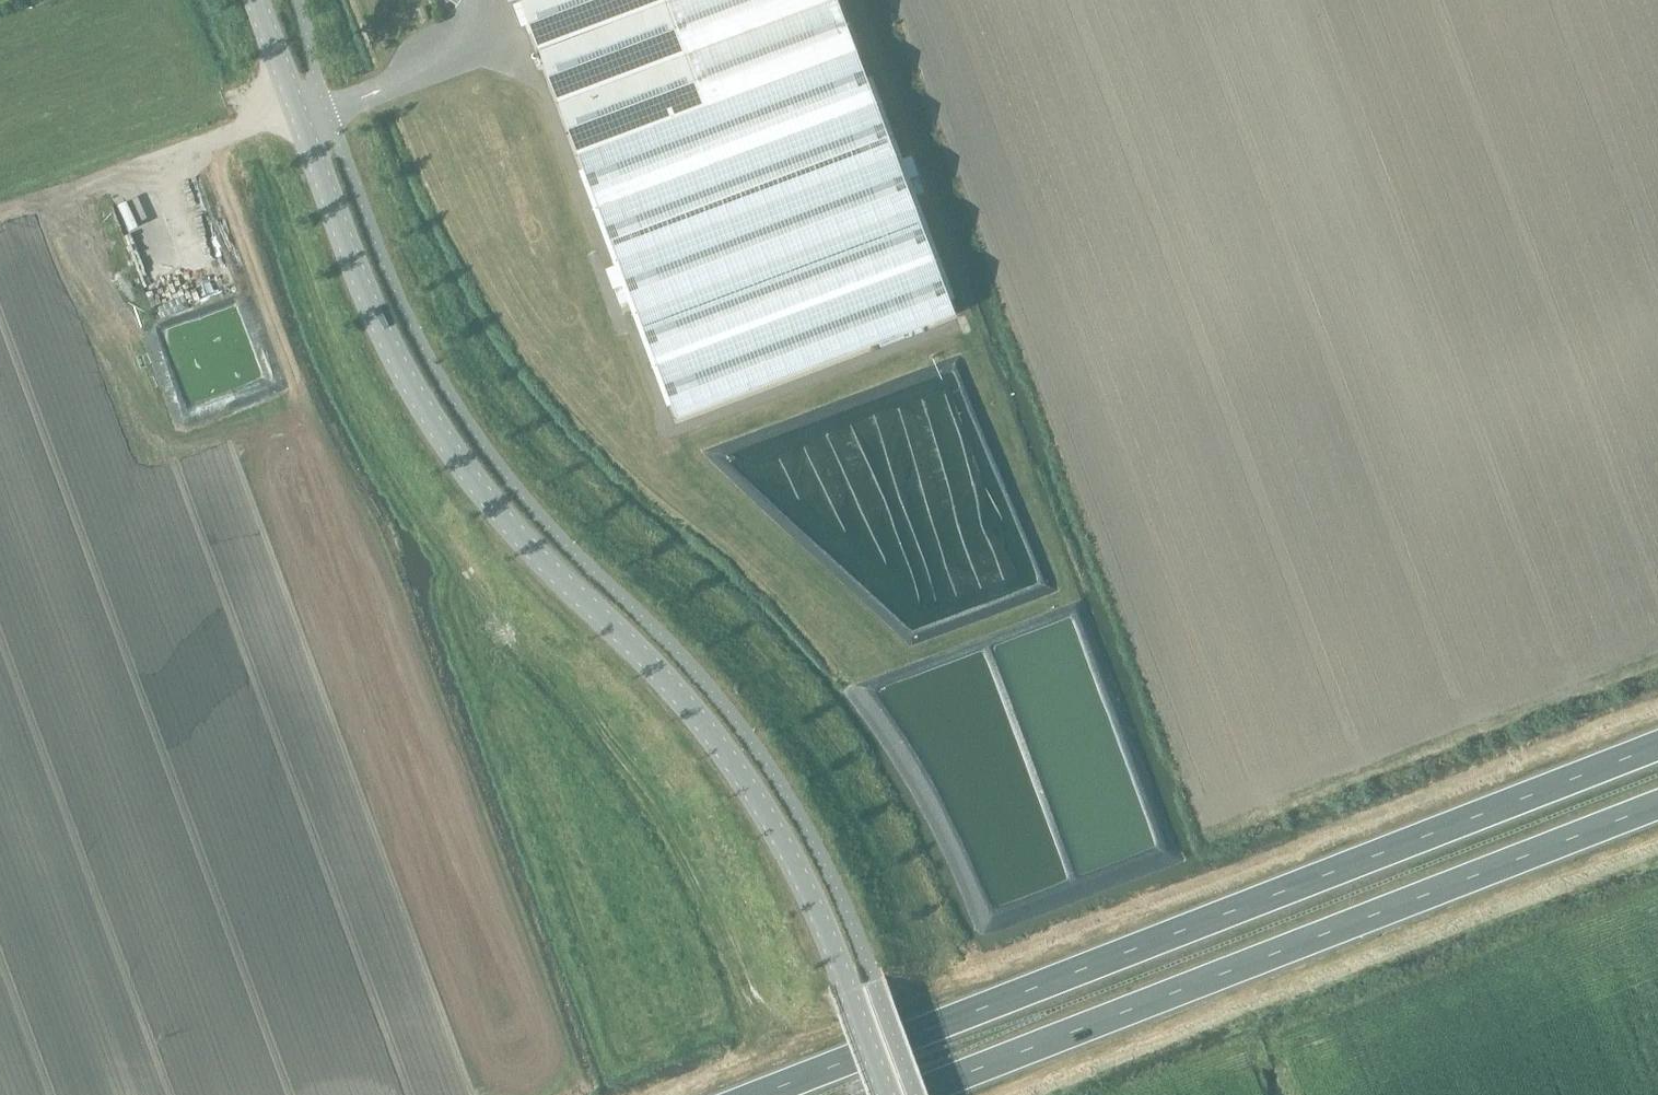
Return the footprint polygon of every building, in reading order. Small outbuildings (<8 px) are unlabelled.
[(510,3),(522,1),(678,419),(957,315),(839,0),(509,0),(510,3)]
